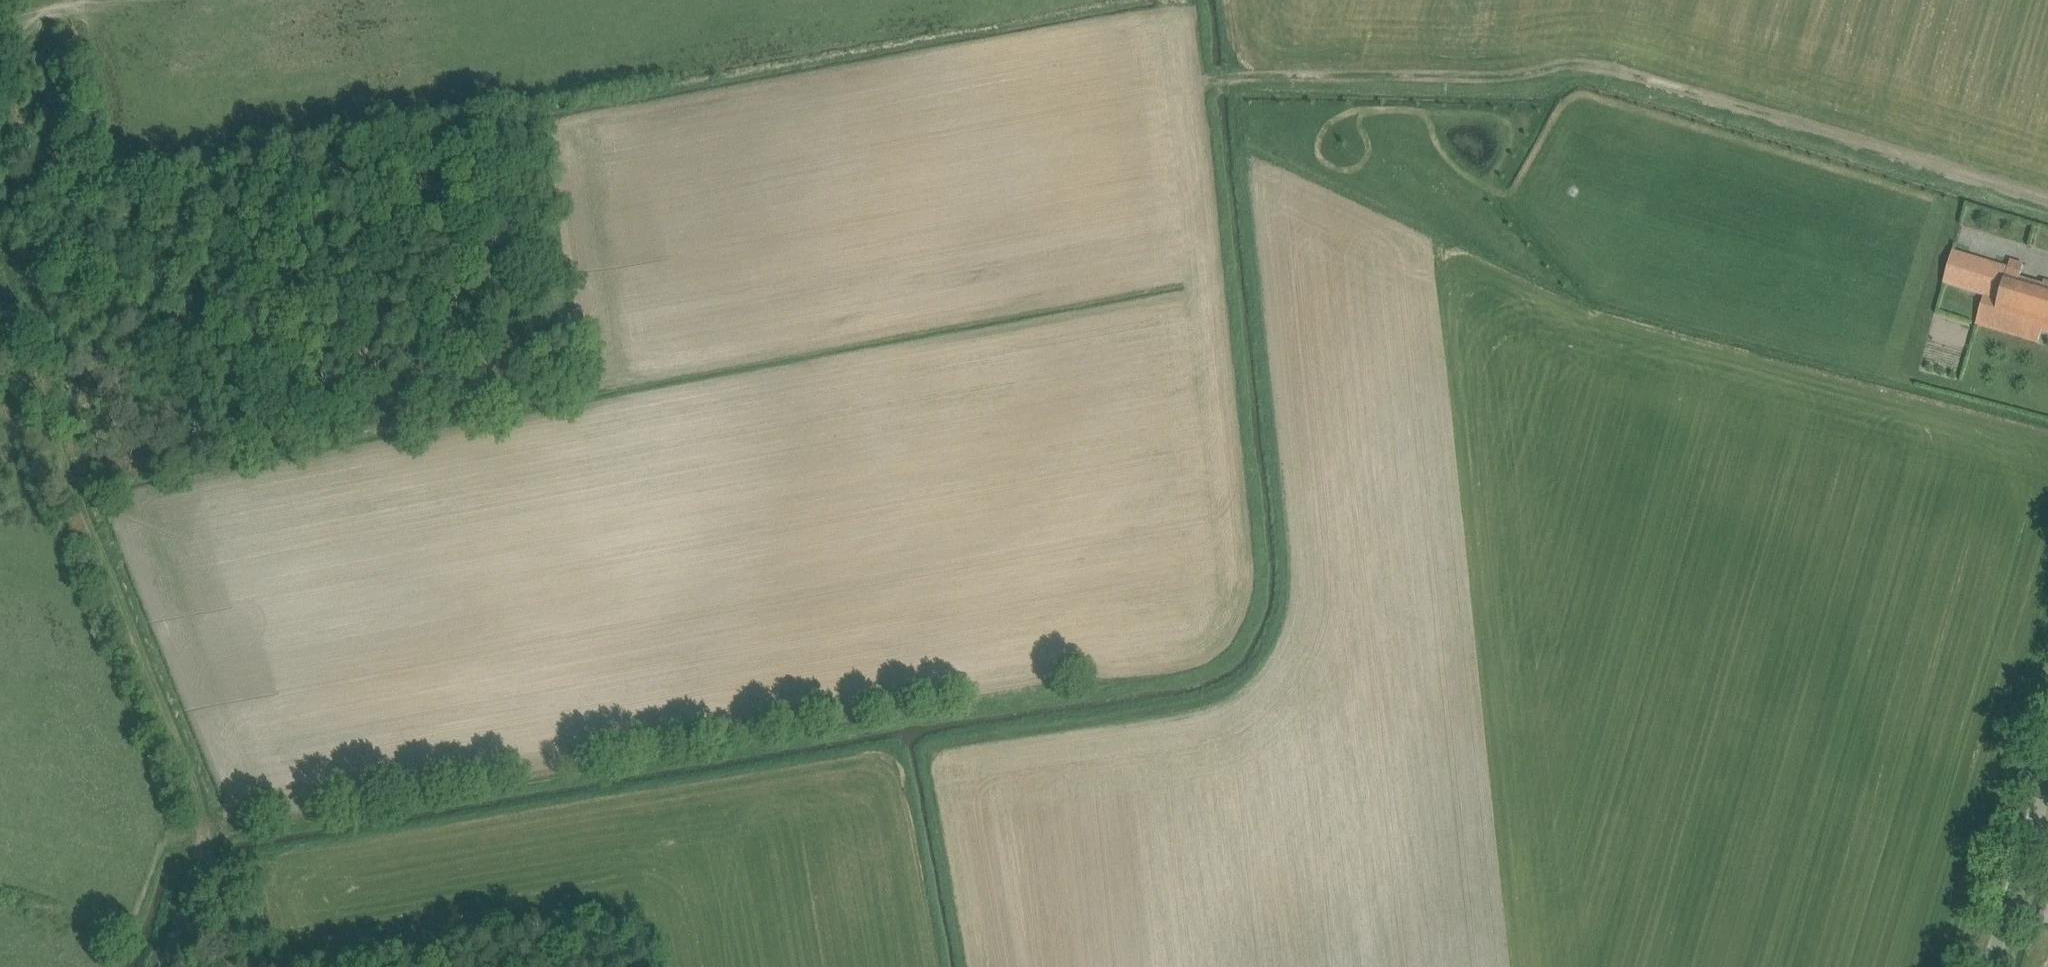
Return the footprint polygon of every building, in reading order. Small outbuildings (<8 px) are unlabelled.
[(1985,295),(1976,324),(2038,342),(2042,329),(2047,331),(2047,283),(2044,282),(2043,287),(2019,280),(2024,265),(1955,245),(1945,283),(1985,295)]
